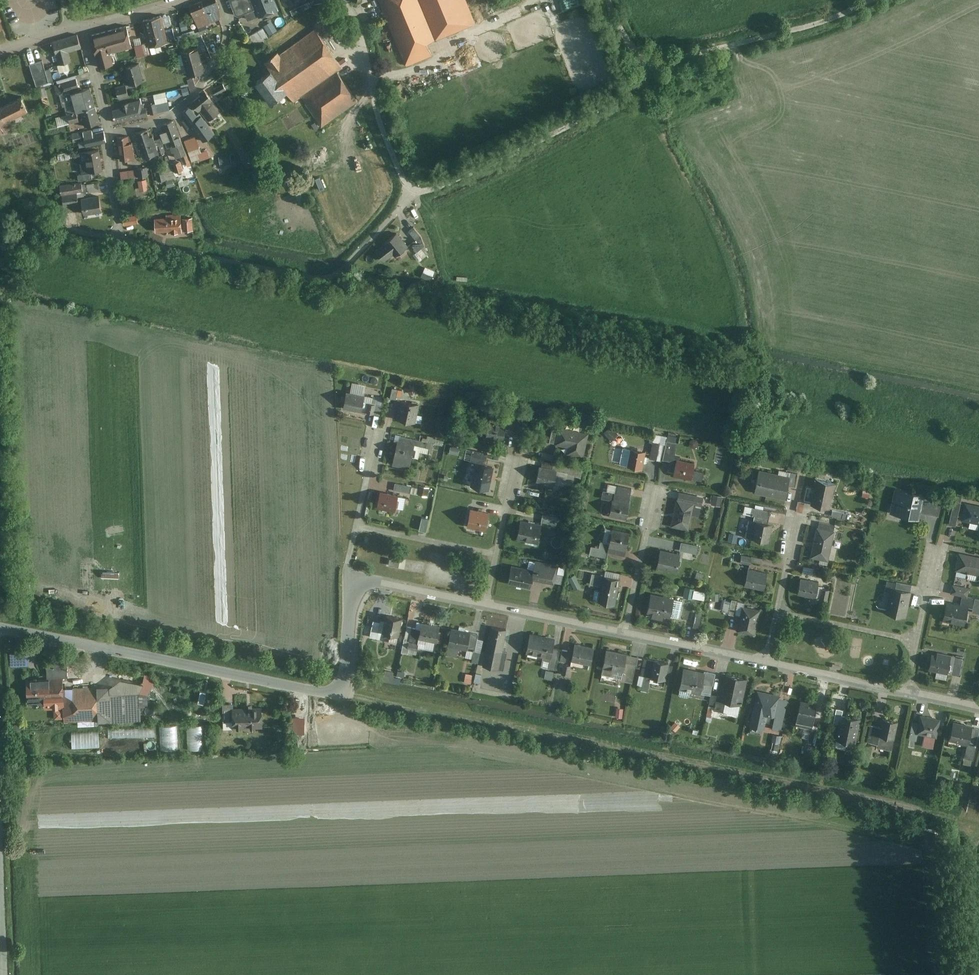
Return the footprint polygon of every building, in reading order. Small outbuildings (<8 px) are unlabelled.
[(202,0),(189,5),(195,20),(202,18),(203,21),(201,22),(202,25),(210,21),(202,0)] [(202,0),(210,21),(220,18),(220,16),(221,16),(219,4),(217,0),(203,0),(202,0)] [(236,14),(238,16),(245,13),(247,20),(258,15),(252,0),(230,0),(236,14)] [(258,15),(278,8),(275,0),(252,0),(258,15)] [(290,8),(294,15),(311,7),(307,0),(290,8)] [(474,21),(466,0),(379,0),(405,66),(435,55),(429,39),(474,21)] [(162,13),(143,18),(151,46),(169,41),(162,13)] [(271,22),(249,36),(254,44),(276,30),(271,22)] [(127,25),(92,35),(101,65),(116,61),(114,52),(133,47),(127,25)] [(345,66),(315,27),(282,53),(279,49),(264,61),(269,68),(255,78),(272,100),(287,89),(295,100),(300,96),(322,126),(360,97),(340,70),(345,66)] [(81,46),(77,32),(52,40),(59,63),(71,60),(68,49),(81,46)] [(196,47),(182,51),(189,75),(203,71),(196,47)] [(44,58),(31,62),(39,84),(52,79),(44,58)] [(129,83),(116,87),(119,98),(130,95),(127,87),(133,86),(132,83),(144,79),(139,62),(124,67),(129,83)] [(77,77),(55,84),(57,93),(65,91),(79,87),(79,86),(77,77)] [(223,80),(212,85),(217,94),(227,89),(223,80)] [(181,94),(190,92),(189,85),(180,87),(181,94)] [(79,87),(65,91),(69,104),(75,103),(77,110),(95,105),(90,86),(82,89),(81,86),(79,86),(79,87)] [(201,94),(192,101),(198,110),(200,109),(212,99),(204,88),(199,92),(201,94)] [(148,103),(150,113),(169,109),(165,91),(154,94),(156,101),(148,103)] [(15,126),(11,118),(28,109),(19,92),(0,103),(0,134),(15,126)] [(231,93),(222,99),(228,108),(237,103),(231,93)] [(128,100),(132,118),(148,115),(143,96),(128,100)] [(212,99),(200,109),(209,120),(221,110),(212,99)] [(112,104),(116,122),(132,118),(128,100),(112,104)] [(77,111),(68,113),(71,122),(79,120),(78,114),(82,113),(85,125),(99,121),(95,105),(77,110),(77,111)] [(190,105),(182,111),(188,118),(184,121),(188,126),(192,124),(191,122),(198,117),(201,121),(205,118),(200,112),(197,114),(190,105)] [(198,117),(191,122),(192,124),(204,140),(215,132),(205,118),(201,121),(198,117)] [(165,130),(162,132),(165,141),(173,139),(171,131),(177,128),(174,119),(162,123),(165,130)] [(103,141),(101,128),(79,132),(81,145),(103,141)] [(148,128),(136,132),(140,145),(149,142),(150,145),(151,145),(152,149),(157,148),(154,140),(153,135),(150,136),(148,128)] [(173,139),(165,141),(168,147),(172,145),(176,157),(182,155),(183,154),(181,148),(179,149),(177,143),(182,141),(177,128),(171,131),(173,139)] [(196,134),(184,139),(192,159),(204,154),(196,134)] [(117,137),(121,160),(136,157),(131,135),(117,137)] [(149,142),(140,145),(144,158),(158,153),(157,148),(152,149),(151,145),(150,145),(149,142)] [(103,171),(100,149),(79,151),(82,173),(103,171)] [(230,154),(218,156),(219,165),(232,162),(230,154)] [(372,157),(364,160),(372,183),(381,180),(372,157)] [(180,159),(174,161),(177,171),(183,168),(180,159)] [(119,169),(120,178),(147,175),(146,166),(119,169)] [(173,166),(156,170),(158,181),(176,176),(173,166)] [(146,179),(138,181),(140,192),(148,190),(146,179)] [(61,186),(62,198),(80,197),(88,196),(88,184),(61,186)] [(62,207),(81,206),(80,197),(62,198),(62,207)] [(83,198),(84,214),(110,212),(109,197),(83,198)] [(139,225),(137,216),(124,218),(126,227),(139,225)] [(167,219),(155,220),(156,233),(168,232),(168,234),(182,234),(180,216),(167,217),(167,219)] [(192,219),(183,220),(183,232),(192,231),(192,219)] [(416,228),(411,231),(416,239),(421,236),(416,228)] [(407,245),(397,233),(377,250),(387,262),(407,245)] [(416,247),(419,253),(415,254),(419,261),(429,256),(423,243),(416,247)] [(414,384),(408,388),(411,394),(417,390),(414,384)] [(389,386),(386,397),(396,399),(398,388),(389,386)] [(347,392),(344,407),(362,411),(365,396),(347,392)] [(402,398),(398,417),(416,421),(420,402),(402,398)] [(373,401),(371,413),(380,415),(382,402),(373,401)] [(493,417),(488,438),(503,441),(507,420),(493,417)] [(590,433),(558,426),(554,444),(567,447),(565,456),(584,460),(590,433)] [(611,426),(603,433),(611,442),(619,435),(611,426)] [(653,435),(649,458),(659,460),(663,437),(653,435)] [(669,436),(664,459),(673,461),(679,439),(669,436)] [(399,437),(393,464),(410,468),(416,441),(399,437)] [(451,446),(449,454),(458,456),(460,448),(451,446)] [(631,448),(628,466),(643,469),(646,451),(631,448)] [(542,452),(540,458),(552,460),(554,454),(542,452)] [(478,453),(470,485),(489,490),(495,466),(486,464),(488,455),(478,453)] [(677,460),(674,475),(692,478),(695,463),(677,460)] [(540,465),(536,480),(555,485),(560,466),(544,462),(543,466),(540,465)] [(760,470),(755,492),(784,499),(789,477),(760,470)] [(819,478),(813,504),(830,507),(836,481),(819,478)] [(395,481),(393,489),(408,493),(410,485),(395,481)] [(429,494),(431,486),(420,483),(419,492),(429,494)] [(612,502),(609,515),(626,519),(632,489),(608,484),(605,500),(612,502)] [(892,512),(920,517),(921,512),(939,516),(943,497),(897,488),(892,512)] [(380,492),(377,506),(396,510),(399,495),(380,492)] [(704,498),(679,492),(672,527),(689,530),(695,503),(703,505),(704,498)] [(723,496),(714,495),(712,503),(721,505),(723,496)] [(960,498),(953,496),(946,533),(953,535),(960,498)] [(966,502),(962,520),(978,523),(978,504),(966,502)] [(755,507),(749,537),(770,541),(773,524),(767,522),(769,510),(755,507)] [(847,517),(849,511),(834,508),(833,514),(847,517)] [(489,512),(468,509),(465,526),(486,530),(489,512)] [(543,512),(542,523),(555,524),(556,514),(543,512)] [(423,515),(421,528),(428,529),(430,516),(423,515)] [(522,519),(518,539),(538,543),(542,524),(522,519)] [(818,526),(812,556),(829,560),(835,529),(818,526)] [(612,529),(608,551),(625,555),(630,532),(612,529)] [(682,542),(680,551),(697,554),(699,545),(682,542)] [(661,549),(657,567),(677,572),(681,554),(661,549)] [(959,552),(956,569),(978,574),(978,556),(959,552)] [(741,554),(740,561),(750,563),(751,556),(741,554)] [(513,564),(508,583),(530,588),(535,570),(513,564)] [(748,568),(744,586),(764,590),(768,572),(748,568)] [(600,602),(615,605),(620,578),(593,572),(591,585),(603,587),(600,602)] [(697,572),(695,578),(702,581),(704,574),(697,572)] [(801,578),(797,592),(816,596),(819,582),(801,578)] [(883,611),(907,616),(913,586),(889,581),(883,611)] [(686,595),(706,597),(707,588),(686,586),(686,595)] [(677,599),(649,594),(646,614),(652,615),(651,619),(662,621),(663,617),(674,618),(677,599)] [(725,597),(721,611),(735,614),(738,600),(725,597)] [(969,605),(946,600),(941,619),(965,625),(969,605)] [(743,606),(738,630),(756,634),(761,610),(743,606)] [(396,642),(401,618),(387,615),(386,620),(377,619),(379,610),(370,608),(368,621),(372,622),(369,636),(396,642)] [(690,612),(687,626),(698,628),(702,614),(690,612)] [(439,625),(419,622),(418,629),(410,628),(407,649),(418,651),(420,639),(437,641),(439,625)] [(490,627),(483,666),(500,669),(507,630),(490,627)] [(452,629),(447,653),(473,658),(478,634),(452,629)] [(552,640),(530,635),(526,655),(544,659),(541,677),(554,680),(560,650),(550,648),(552,640)] [(595,648),(575,643),(573,652),(562,650),(557,675),(569,677),(573,661),(591,665),(595,648)] [(962,656),(934,649),(929,668),(958,675),(962,656)] [(12,665),(30,665),(30,650),(11,651),(12,665)] [(627,653),(606,650),(601,678),(615,680),(617,673),(624,674),(627,653)] [(48,653),(47,678),(63,676),(65,676),(65,656),(48,653)] [(667,662),(645,658),(640,685),(661,690),(667,662)] [(716,673),(683,667),(678,695),(702,699),(705,684),(713,686),(716,673)] [(467,672),(465,681),(472,682),(474,673),(467,672)] [(740,716),(748,680),(726,675),(721,696),(712,694),(709,710),(740,716)] [(28,681),(29,701),(46,701),(46,708),(64,707),(63,679),(28,681)] [(149,683),(64,687),(66,724),(143,720),(142,707),(150,703),(149,683)] [(781,693),(756,688),(749,726),(763,729),(766,713),(777,715),(781,693)] [(817,705),(796,701),(789,736),(810,740),(817,705)] [(234,726),(233,707),(233,703),(223,703),(223,726),(234,726)] [(704,720),(708,704),(703,703),(703,706),(698,705),(695,719),(704,720)] [(263,706),(233,707),(234,726),(263,725),(263,706)] [(914,712),(911,732),(937,737),(941,717),(914,712)] [(857,716),(840,713),(835,741),(852,744),(857,716)] [(870,724),(867,741),(877,743),(879,736),(894,739),(898,718),(882,716),(880,726),(870,724)] [(663,724),(660,718),(653,721),(656,727),(663,724)] [(677,721),(671,727),(676,731),(682,725),(677,721)] [(954,722),(950,741),(965,744),(962,760),(974,762),(978,738),(978,728),(954,722)] [(162,750),(179,749),(178,724),(161,725),(162,750)] [(188,724),(188,749),(205,749),(205,724),(188,724)] [(157,736),(157,727),(109,729),(110,738),(157,736)] [(73,732),(73,748),(101,747),(100,731),(73,732)]
